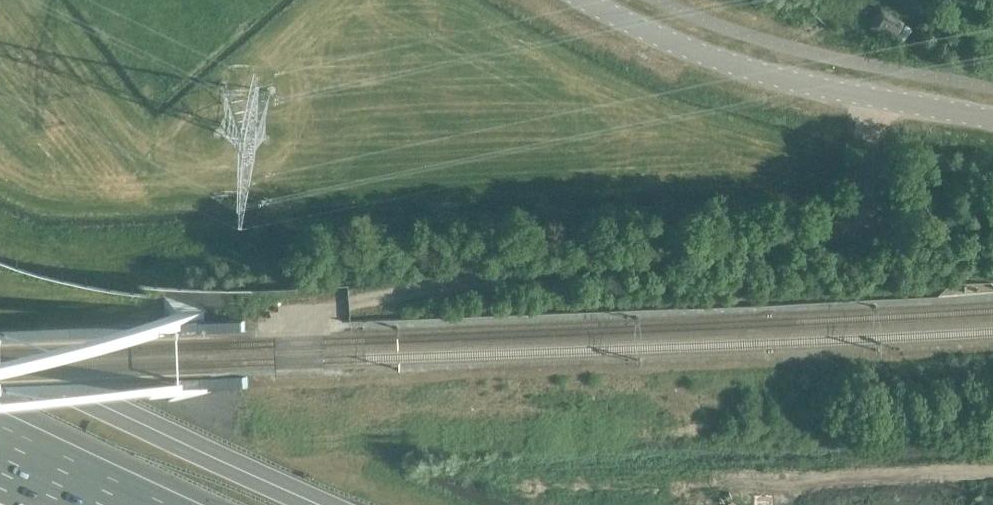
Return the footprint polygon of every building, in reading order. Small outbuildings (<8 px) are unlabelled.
[(880,8),(870,24),(893,38),(903,22),(880,8)] [(233,487),(234,467),(225,467),(224,487),(233,487)]
